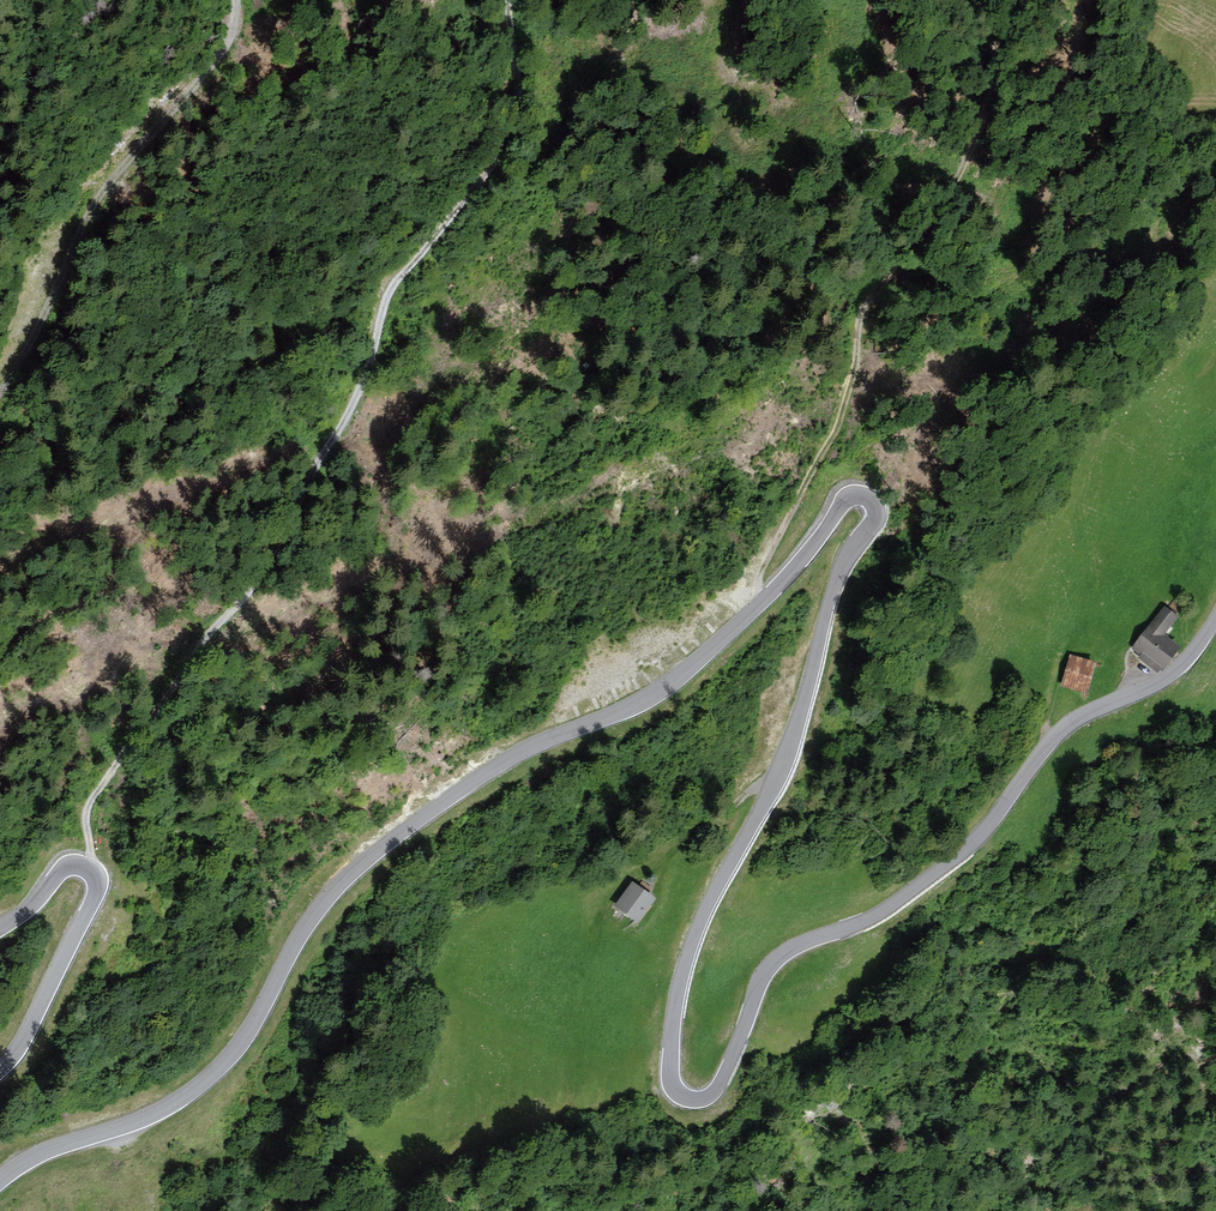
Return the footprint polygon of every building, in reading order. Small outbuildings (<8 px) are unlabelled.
[(1168,607),(1165,604),(1131,648),(1161,671),(1180,646),(1165,634),(1179,617),(1176,614),(1184,603),(1176,596),(1168,607)] [(1097,661),(1070,653),(1061,685),(1088,693),(1097,661)] [(656,897),(632,880),(615,905),(638,922),(656,897)]
